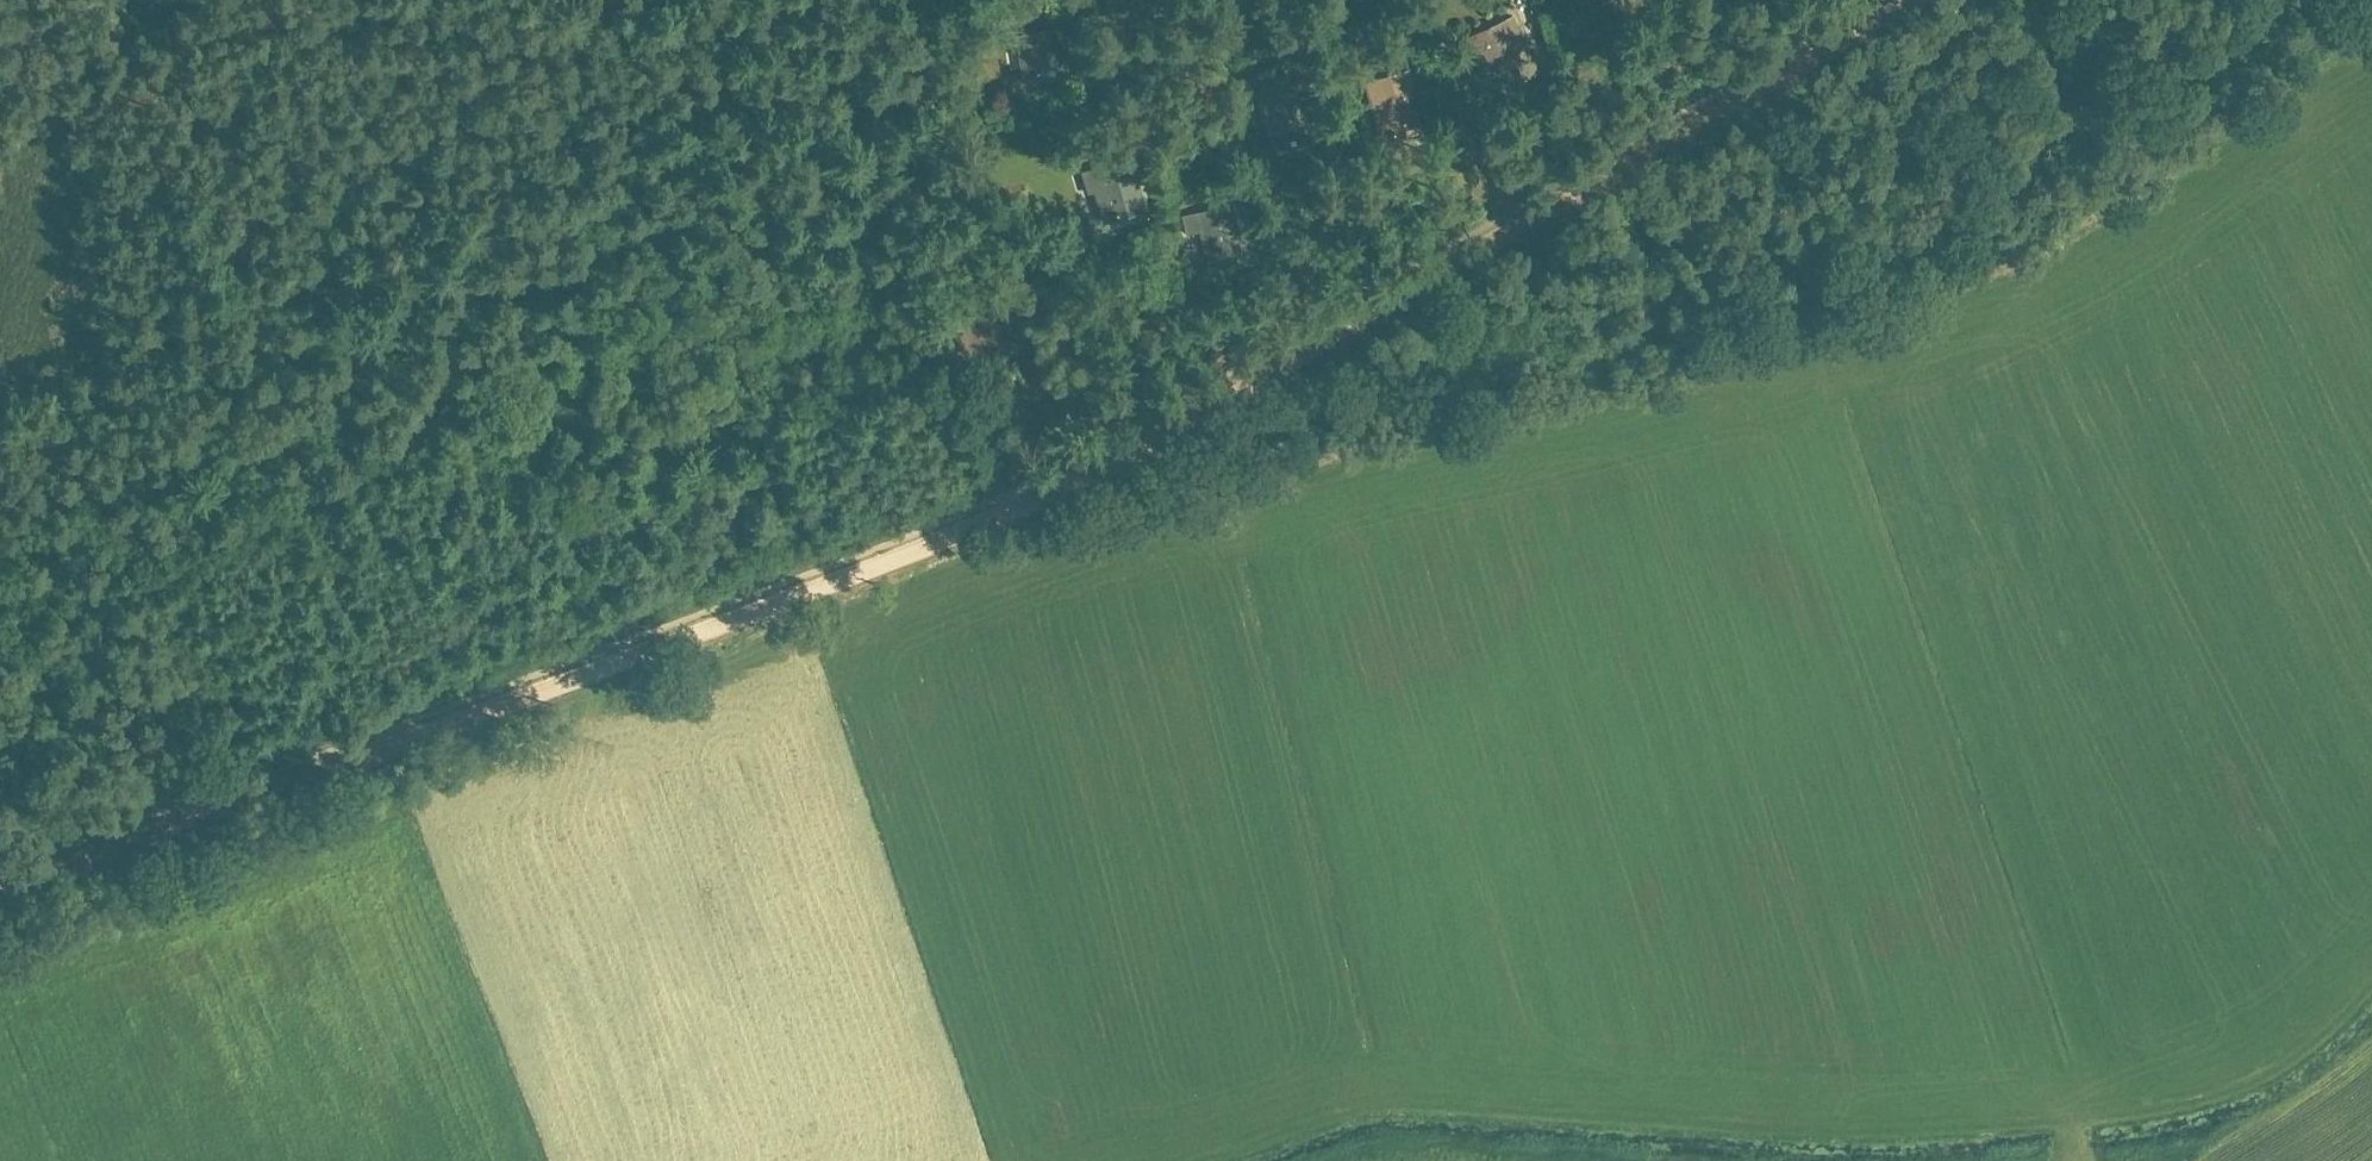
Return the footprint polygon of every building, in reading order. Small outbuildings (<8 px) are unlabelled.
[(1501,26),(1470,40),(1485,74),(1496,70),(1497,73),(1501,71),(1500,67),(1516,60),(1526,82),(1540,76),(1514,18),(1514,19),(1500,25),(1501,26)] [(1062,31),(1061,31),(1053,32),(1053,33),(1019,38),(1025,76),(1059,71),(1061,85),(1070,83),(1062,31)] [(1413,87),(1409,70),(1367,81),(1381,134),(1392,131),(1393,134),(1397,133),(1396,129),(1415,125),(1405,89),(1413,87)] [(1273,106),(1279,143),(1291,141),(1292,144),(1296,143),(1296,140),(1314,136),(1309,107),(1316,106),(1314,97),(1306,98),(1306,99),(1273,106)] [(1098,193),(1105,218),(1116,215),(1117,218),(1122,217),(1121,213),(1138,208),(1140,215),(1142,222),(1143,222),(1141,215),(1148,213),(1150,220),(1151,219),(1136,168),(1127,171),(1127,172),(1118,175),(1115,166),(1085,175),(1091,195),(1098,193)] [(1243,256),(1244,255),(1242,247),(1249,245),(1251,254),(1252,254),(1240,201),(1231,203),(1231,205),(1184,215),(1188,232),(1202,229),(1206,249),(1218,247),(1219,250),(1223,249),(1222,246),(1240,242),(1243,256)]
